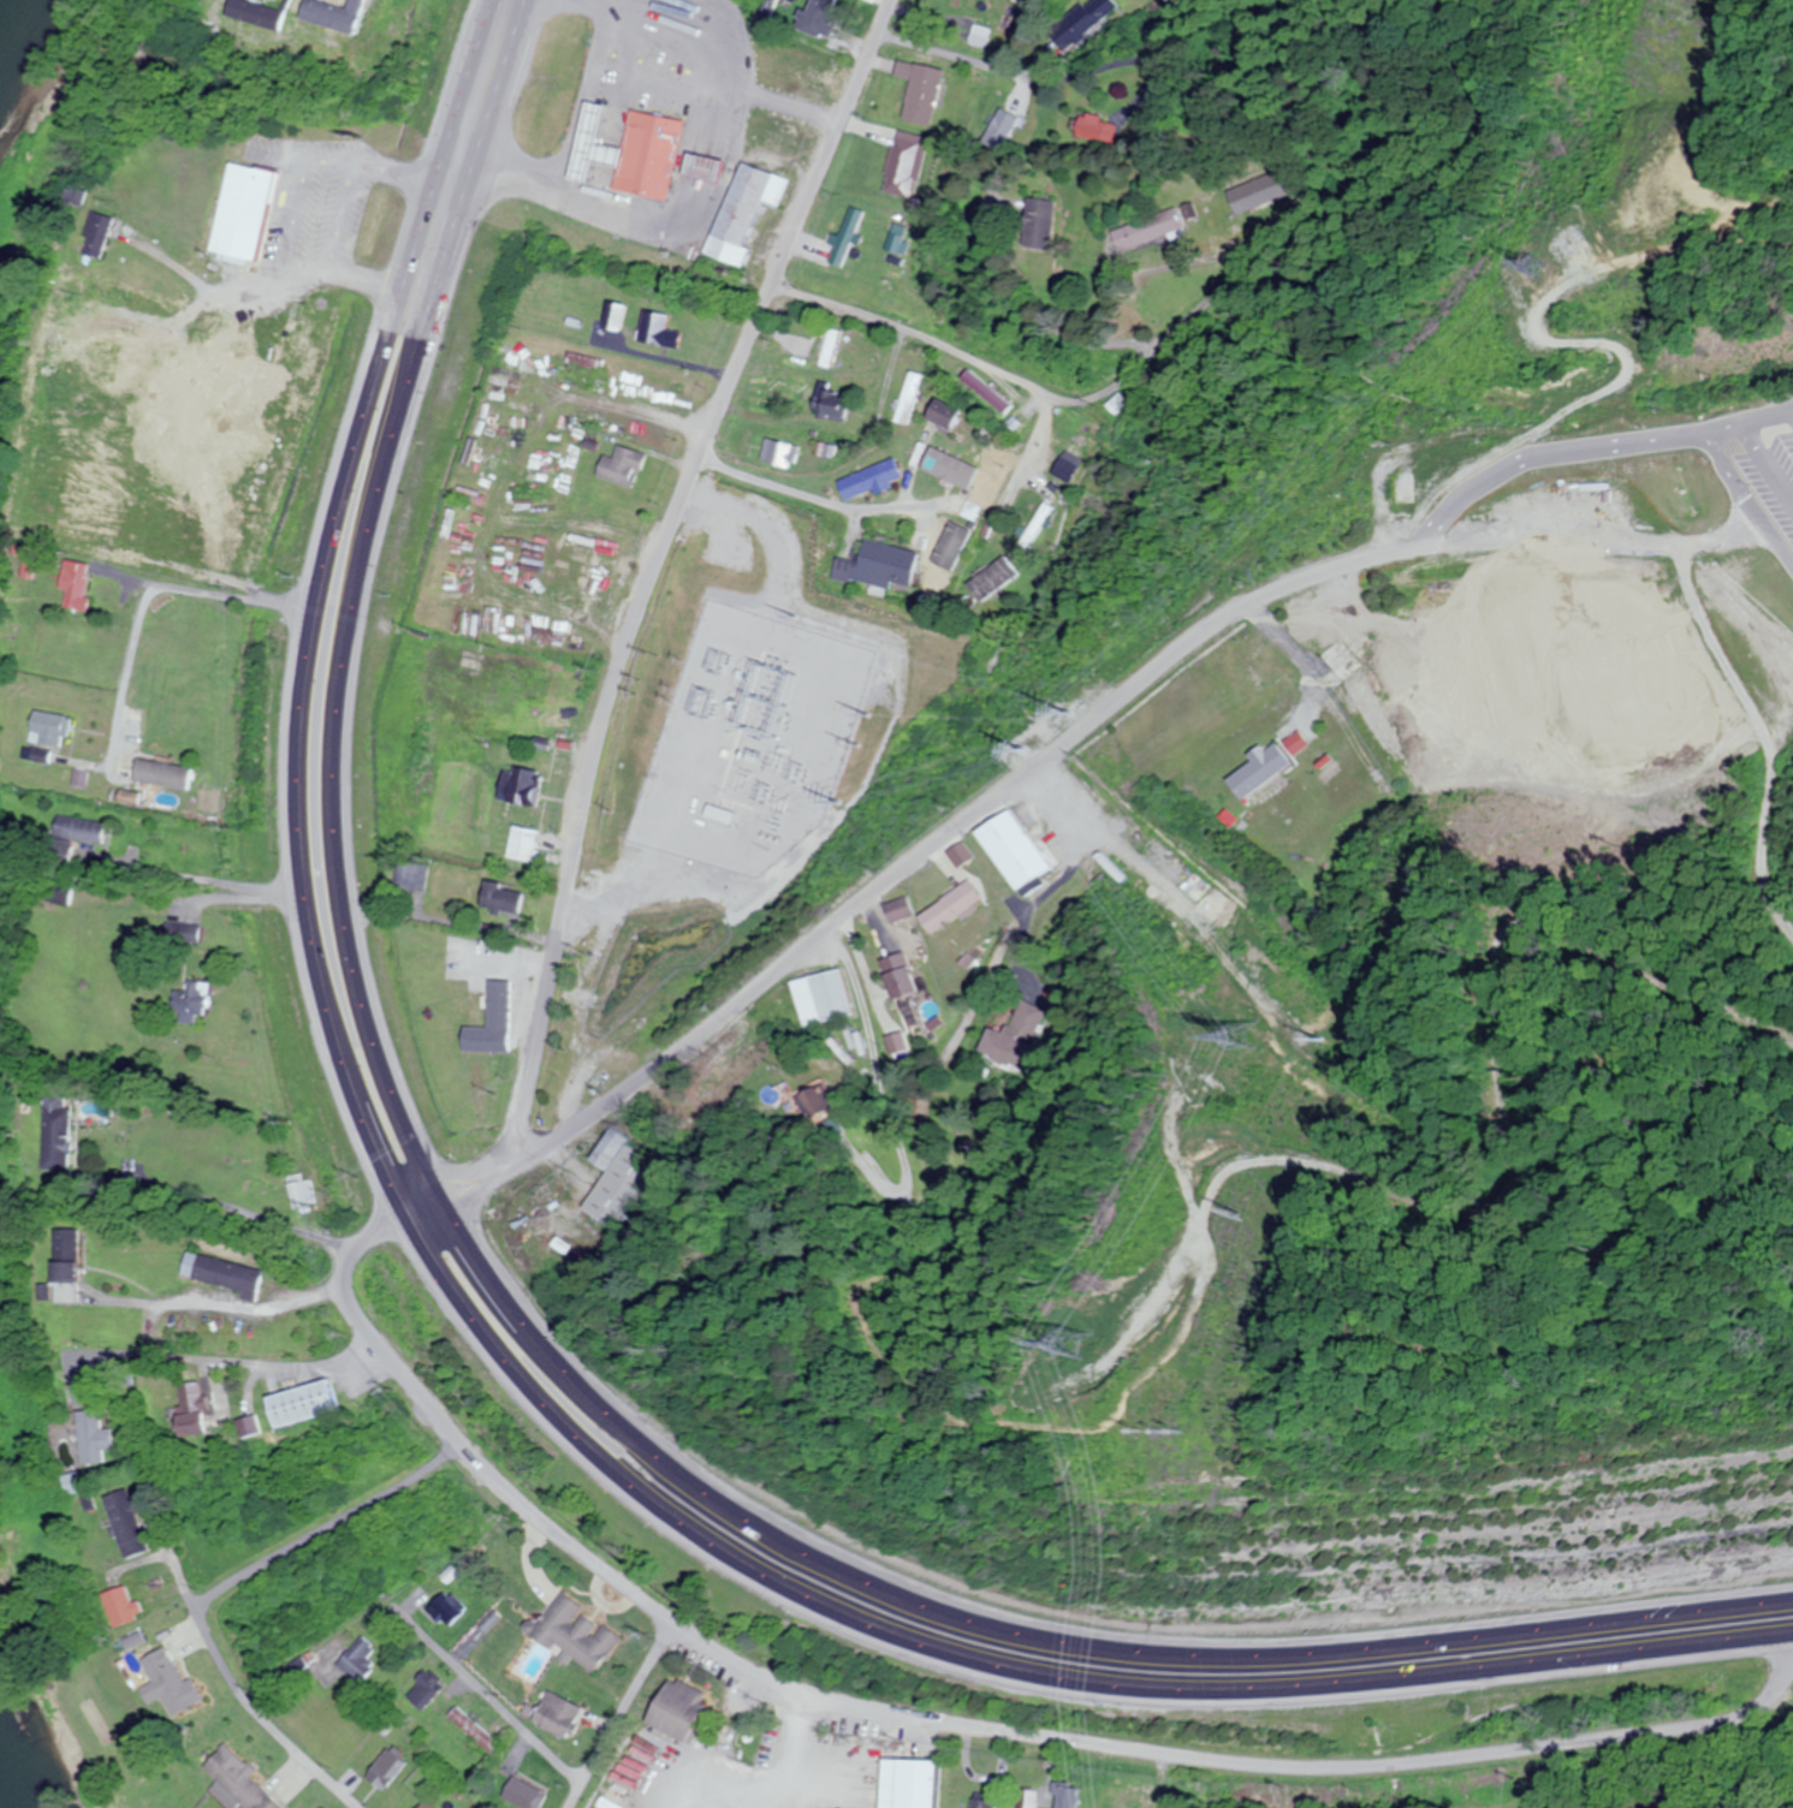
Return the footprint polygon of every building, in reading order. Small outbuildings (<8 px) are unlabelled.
[(249,0),(236,0),(232,17),(284,31),(290,11),(249,0)] [(367,0),(354,0),(352,10),(318,0),(309,0),(304,19),(357,35),(367,0)] [(832,36),(832,0),(803,0),(803,36),(832,36)] [(1016,25),(1021,2),(1013,0),(980,0),(977,15),(1016,25)] [(1068,50),(1121,7),(1115,0),(1090,0),(1053,31),(1068,50)] [(929,125),(940,69),(895,61),(892,76),(908,79),(901,120),(929,125)] [(685,120),(632,111),(625,148),(600,144),(603,131),(620,134),(624,110),(589,104),(576,177),(592,180),(595,163),(621,167),(617,191),(671,201),(685,120)] [(982,142),(1001,153),(1022,118),(1003,107),(982,142)] [(1112,119),(1082,109),(1075,132),(1105,142),(1112,119)] [(882,189),(913,196),(926,137),(895,130),(882,189)] [(726,162),(689,153),(683,175),(720,185),(726,162)] [(266,266),(286,173),(235,162),(216,255),(266,266)] [(743,268),(750,249),(744,247),(760,202),(777,208),(787,179),(739,163),(707,255),(743,268)] [(1292,194),(1284,169),(1235,186),(1243,211),(1292,194)] [(85,205),(91,192),(75,185),(69,197),(85,205)] [(1021,246),(1049,249),(1054,200),(1025,198),(1021,246)] [(825,261),(838,267),(862,212),(849,207),(825,261)] [(1115,252),(1181,228),(1173,207),(1107,231),(1115,252)] [(121,219),(99,211),(85,253),(108,260),(121,219)] [(626,305),(610,304),(609,330),(626,330),(626,305)] [(681,348),(684,332),(668,329),(671,315),(647,310),(641,341),(681,348)] [(827,367),(834,339),(825,336),(817,365),(827,367)] [(908,426),(917,375),(903,372),(893,423),(908,426)] [(1009,398),(957,374),(948,393),(999,417),(1009,398)] [(847,397),(814,389),(808,415),(841,423),(847,397)] [(1104,405),(1114,415),(1127,404),(1117,393),(1104,405)] [(946,430),(954,412),(931,401),(923,418),(946,430)] [(797,447),(765,439),(759,462),(791,470),(797,447)] [(646,454),(618,446),(614,459),(603,456),(597,478),(636,489),(646,454)] [(974,457),(955,448),(936,487),(955,496),(974,457)] [(845,502),(900,480),(892,459),(836,480),(845,502)] [(1411,505),(1410,466),(1389,467),(1389,506),(1411,505)] [(1054,510),(1045,504),(1018,542),(1027,548),(1054,510)] [(824,523),(809,519),(796,562),(811,566),(824,523)] [(917,553),(863,540),(858,562),(836,557),(832,577),(888,591),(890,582),(908,587),(917,553)] [(94,575),(109,577),(111,565),(75,559),(66,608),(93,613),(96,600),(90,599),(94,575)] [(720,608),(732,580),(706,569),(694,597),(720,608)] [(823,607),(802,601),(794,633),(815,639),(823,607)] [(777,693),(810,702),(816,679),(783,670),(777,693)] [(1576,774),(1624,777),(1629,683),(1581,680),(1576,774)] [(54,762),(57,746),(71,748),(76,717),(40,711),(32,759),(54,762)] [(779,721),(768,716),(750,753),(761,758),(779,721)] [(1290,763),(1275,743),(1264,751),(1259,745),(1245,756),(1249,762),(1226,780),(1241,800),(1290,763)] [(142,778),(176,786),(181,767),(147,759),(142,778)] [(543,773),(510,766),(503,802),(536,808),(543,773)] [(662,798),(693,804),(690,820),(704,823),(709,797),(664,788),(662,798)] [(1049,870),(1008,810),(974,833),(1014,893),(1049,870)] [(111,823),(64,816),(61,839),(108,845),(111,823)] [(532,863),(538,831),(512,826),(506,858),(532,863)] [(947,854),(959,869),(973,858),(962,842),(947,854)] [(983,900),(968,881),(919,919),(935,938),(983,900)] [(523,891),(484,884),(479,910),(518,918),(523,891)] [(886,907),(893,925),(915,916),(908,898),(886,907)] [(187,940),(202,942),(203,928),(188,927),(187,940)] [(919,992),(905,953),(880,961),(894,1001),(919,992)] [(793,982),(805,1027),(853,1015),(842,969),(793,982)] [(191,992),(177,993),(179,1013),(184,1013),(185,1024),(198,1022),(198,1017),(212,1016),(210,982),(191,983),(191,992)] [(508,982),(487,982),(486,1031),(508,1031),(508,982)] [(990,1029),(981,1055),(1025,1071),(1047,1011),(1020,1001),(1008,1035),(990,1029)] [(799,1098),(813,1122),(838,1107),(824,1083),(799,1098)] [(49,1170),(76,1170),(77,1093),(50,1093),(49,1170)] [(582,1209),(615,1229),(657,1159),(608,1131),(590,1161),(606,1171),(582,1209)] [(313,1178),(291,1184),(296,1209),(319,1204),(313,1178)] [(60,1229),(59,1303),(84,1303),(84,1229),(60,1229)] [(185,1280),(259,1296),(265,1269),(191,1253),(185,1280)] [(269,1397),(276,1428),(339,1413),(332,1382),(269,1397)] [(182,1439),(212,1435),(206,1383),(182,1386),(185,1408),(179,1409),(182,1439)] [(118,1430),(107,1431),(106,1412),(83,1413),(85,1466),(110,1465),(109,1451),(119,1451),(118,1430)] [(238,1423),(244,1440),(264,1433),(258,1416),(238,1423)] [(85,1473),(66,1479),(71,1497),(90,1491),(85,1473)] [(111,1497),(130,1560),(155,1552),(136,1489),(111,1497)] [(144,1602),(136,1604),(131,1587),(107,1594),(116,1629),(149,1620),(144,1602)] [(428,1608),(450,1628),(468,1608),(446,1588),(428,1608)] [(595,1674),(623,1638),(605,1624),(604,1625),(562,1592),(529,1634),(552,1652),(557,1646),(564,1652),(559,1658),(566,1664),(572,1656),(595,1674)] [(370,1657),(379,1648),(366,1636),(340,1663),(362,1684),(379,1666),(370,1657)] [(169,1710),(198,1699),(176,1646),(147,1658),(169,1710)] [(410,1696),(424,1710),(448,1684),(430,1667),(418,1679),(423,1683),(410,1696)] [(645,1723),(686,1743),(709,1695),(669,1675),(645,1723)] [(534,1724),(573,1739),(585,1707),(547,1692),(534,1724)] [(503,1747),(461,1706),(452,1715),(495,1755),(503,1747)] [(227,1747),(207,1766),(222,1782),(214,1790),(232,1807),(242,1807),(246,1804),(250,1807),(286,1807),(227,1747)] [(370,1776),(388,1791),(411,1764),(393,1748),(370,1776)] [(937,1761),(896,1759),(895,1807),(935,1807),(937,1761)] [(524,1807),(543,1807),(550,1794),(516,1775),(504,1798),(524,1807)] [(1077,1786),(1055,1786),(1055,1807),(1077,1807),(1077,1786)] [(1020,1807),(1033,1807),(1033,1793),(1020,1793),(1020,1807)] [(975,1794),(973,1807),(996,1807),(997,1798),(975,1794)] [(432,1800),(424,1807),(440,1807),(432,1800)]
